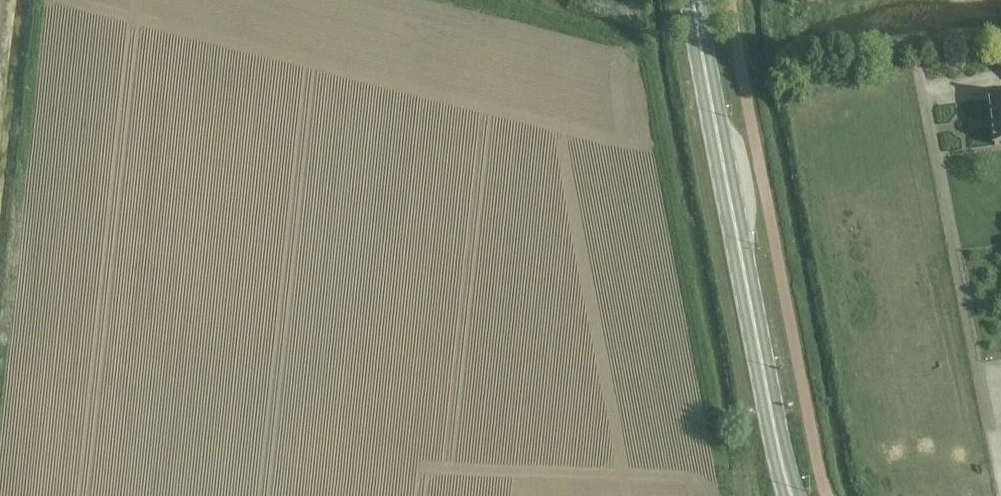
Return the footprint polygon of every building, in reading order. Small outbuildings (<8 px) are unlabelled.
[(1000,145),(1000,97),(988,99),(994,146),(1000,145)]
